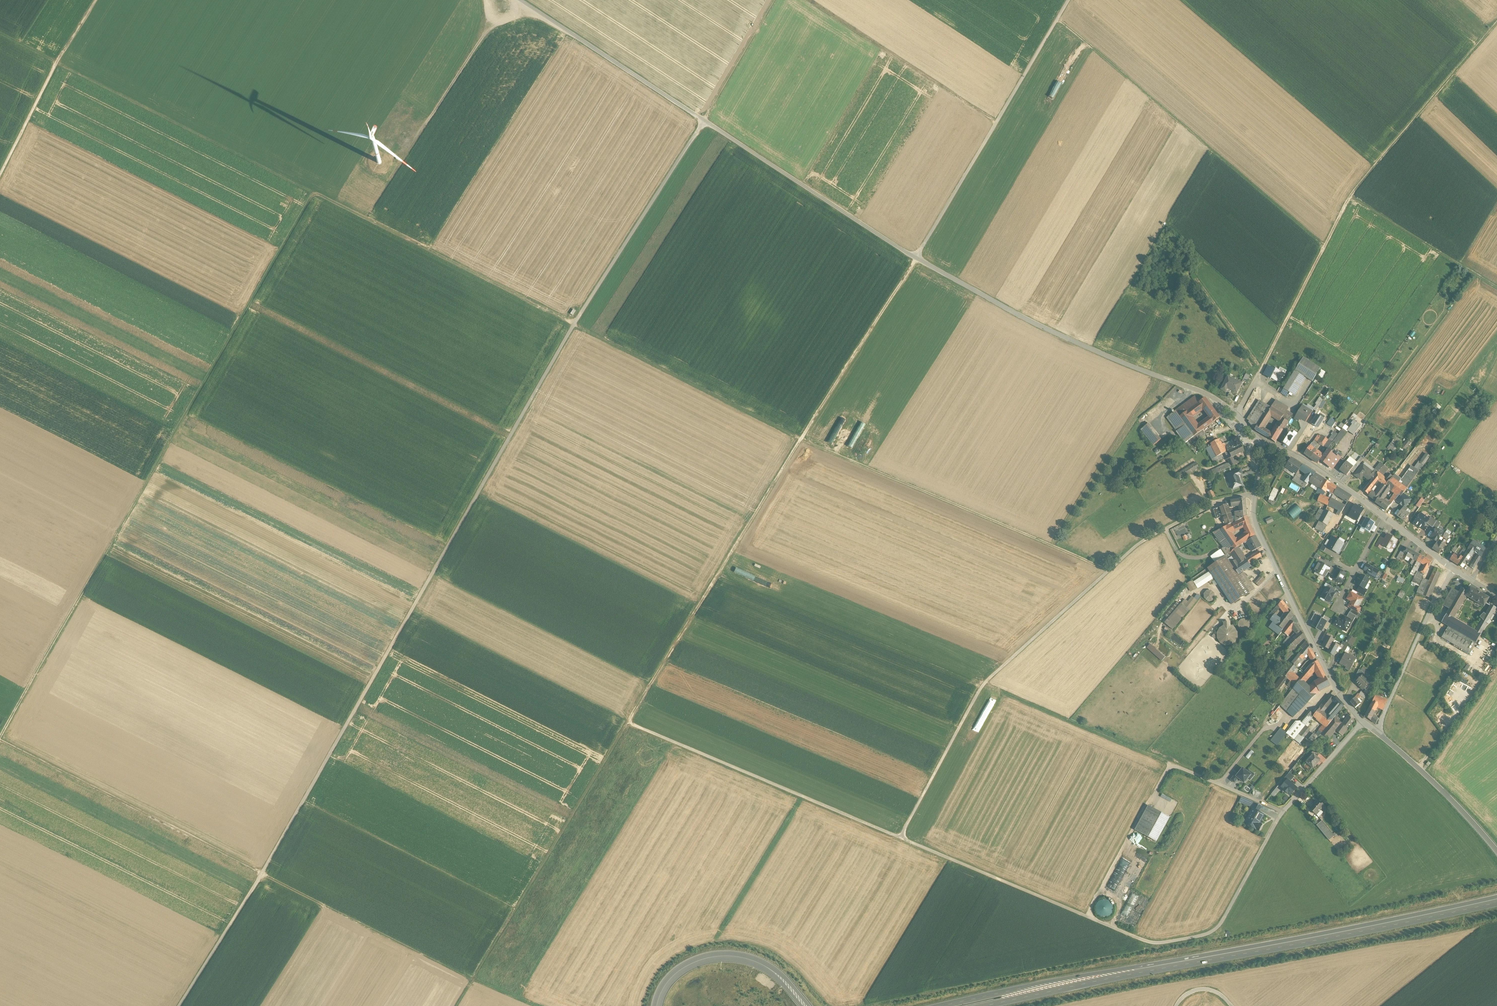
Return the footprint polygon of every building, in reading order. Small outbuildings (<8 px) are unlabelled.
[(1321,368),(1303,358),(1295,371),(1312,382),(1321,368)] [(1277,369),(1275,368),(1273,368),(1273,369),(1268,367),(1264,375),(1268,377),(1268,378),(1270,378),(1270,379),(1272,379),(1277,381),(1277,380),(1280,381),(1282,379),(1283,378),(1285,374),(1278,371),(1277,369)] [(1295,372),(1283,389),(1290,393),(1293,395),(1304,377),(1295,372)] [(1237,382),(1227,378),(1221,391),(1226,393),(1227,390),(1237,394),(1241,386),(1237,384),(1237,382)] [(1195,396),(1184,404),(1189,410),(1199,402),(1200,402),(1198,400),(1195,396)] [(1212,407),(1205,398),(1204,399),(1200,402),(1199,402),(1204,408),(1206,412),(1212,407)] [(1289,408),(1276,400),(1271,407),(1271,408),(1283,415),(1286,410),(1287,411),(1289,409),(1289,408)] [(1259,401),(1251,414),(1253,415),(1261,403),(1259,401)] [(1189,410),(1187,411),(1192,417),(1204,408),(1199,402),(1189,410)] [(1261,403),(1253,415),(1250,421),(1249,423),(1255,429),(1266,412),(1268,413),(1271,408),(1271,407),(1262,402),(1261,403)] [(1184,404),(1175,411),(1180,417),(1187,411),(1189,410),(1184,404)] [(1312,412),(1302,406),(1294,418),(1299,421),(1300,419),(1306,422),(1312,412)] [(1220,417),(1212,407),(1206,412),(1210,417),(1214,422),(1220,417)] [(1283,415),(1271,408),(1268,413),(1271,415),(1280,421),(1284,415),(1283,415)] [(1180,417),(1175,411),(1167,418),(1177,431),(1186,425),(1180,417)] [(1187,411),(1180,417),(1186,425),(1194,436),(1196,435),(1201,431),(1198,426),(1192,417),(1187,411)] [(1266,412),(1255,429),(1256,431),(1268,438),(1271,434),(1262,429),(1271,415),(1268,413),(1266,412)] [(1318,415),(1312,424),(1318,428),(1324,419),(1318,415)] [(1203,422),(1201,424),(1205,428),(1214,422),(1210,417),(1210,418),(1203,422)] [(1352,424),(1359,429),(1361,426),(1354,421),(1351,424),(1352,424)] [(1161,439),(1149,424),(1141,430),(1153,445),(1161,439)] [(1277,426),(1276,426),(1271,434),(1268,438),(1275,443),(1284,428),(1278,424),(1277,426)] [(1347,431),(1354,436),(1359,429),(1352,424),(1347,431)] [(1177,431),(1177,432),(1185,443),(1189,440),(1194,436),(1186,425),(1177,431)] [(1332,443),(1328,448),(1332,451),(1333,452),(1347,432),(1342,429),(1338,435),(1332,443)] [(1201,431),(1196,435),(1199,439),(1206,434),(1203,430),(1201,431)] [(1295,436),(1285,430),(1278,440),(1287,445),(1289,445),(1295,436)] [(1338,435),(1333,431),(1331,434),(1332,435),(1328,440),(1332,443),(1338,435)] [(1194,436),(1189,440),(1192,444),(1199,439),(1196,435),(1194,436)] [(1328,440),(1322,436),(1317,442),(1321,445),(1327,450),(1328,448),(1332,443),(1328,440)] [(1238,437),(1232,440),(1233,444),(1226,448),(1227,451),(1228,451),(1229,451),(1241,445),(1238,437)] [(1401,441),(1395,437),(1387,448),(1388,449),(1389,448),(1394,452),(1398,447),(1398,446),(1399,444),(1401,441)] [(1219,439),(1211,444),(1212,446),(1217,457),(1225,453),(1222,445),(1219,439)] [(1408,439),(1400,447),(1404,451),(1412,443),(1408,439)] [(1314,440),(1304,454),(1311,459),(1316,451),(1313,449),(1315,446),(1318,448),(1321,445),(1317,442),(1314,440)] [(1241,445),(1229,451),(1232,458),(1232,457),(1244,451),(1241,445)] [(1217,457),(1212,446),(1206,449),(1214,464),(1224,458),(1225,460),(1228,458),(1228,459),(1232,458),(1229,451),(1228,451),(1225,453),(1217,457)] [(1333,458),(1329,456),(1332,451),(1328,448),(1327,450),(1323,456),(1320,460),(1324,463),(1325,461),(1334,467),(1341,458),(1338,455),(1337,457),(1335,456),(1333,458)] [(1323,456),(1316,451),(1311,459),(1318,464),(1320,460),(1323,456)] [(1411,454),(1405,462),(1408,465),(1415,457),(1411,454)] [(1426,454),(1420,463),(1424,465),(1430,457),(1426,454)] [(1303,465),(1292,458),(1288,464),(1285,468),(1286,468),(1284,470),(1295,477),(1302,481),(1306,475),(1300,470),(1303,465)] [(1356,463),(1349,458),(1346,462),(1353,467),(1355,465),(1356,463)] [(1196,462),(1177,475),(1180,480),(1199,468),(1196,462)] [(1353,467),(1346,462),(1340,470),(1347,476),(1350,471),(1353,467)] [(1419,462),(1402,485),(1407,489),(1424,465),(1420,463),(1419,462)] [(1227,463),(1225,464),(1224,465),(1206,473),(1208,478),(1232,466),(1230,463),(1229,463),(1227,463)] [(1380,463),(1375,470),(1378,473),(1383,466),(1380,463)] [(1373,472),(1363,464),(1354,476),(1358,479),(1361,475),(1368,480),(1373,473),(1373,472)] [(1315,473),(1303,465),(1300,470),(1306,475),(1302,481),(1307,484),(1308,482),(1312,477),(1312,478),(1315,473)] [(1383,466),(1378,473),(1382,476),(1387,469),(1384,465),(1383,466)] [(1241,469),(1227,475),(1229,480),(1227,481),(1229,486),(1231,485),(1233,489),(1242,485),(1239,476),(1242,474),(1241,469)] [(1375,470),(1373,472),(1373,473),(1368,480),(1370,482),(1373,478),(1378,473),(1375,470)] [(1324,480),(1315,473),(1312,478),(1312,477),(1308,482),(1319,488),(1324,480)] [(1382,476),(1378,473),(1373,478),(1377,481),(1382,484),(1385,486),(1389,481),(1385,478),(1382,476)] [(1302,481),(1295,477),(1293,481),(1300,485),(1302,481)] [(1398,482),(1392,478),(1389,482),(1389,481),(1385,486),(1386,487),(1390,490),(1392,491),(1398,482)] [(1334,485),(1324,480),(1319,488),(1319,489),(1325,492),(1328,487),(1331,489),(1334,485)] [(1374,485),(1370,482),(1363,491),(1372,498),(1376,493),(1371,490),(1374,485)] [(1398,482),(1392,491),(1395,493),(1398,495),(1401,497),(1403,494),(1405,491),(1407,489),(1402,485),(1398,482)] [(1381,486),(1376,493),(1379,496),(1385,489),(1381,486)] [(1347,493),(1337,487),(1335,492),(1334,493),(1333,494),(1336,496),(1347,502),(1351,497),(1346,494),(1347,493)] [(1379,496),(1379,497),(1376,501),(1375,503),(1384,509),(1387,504),(1382,500),(1390,490),(1386,487),(1385,489),(1379,496)] [(1395,493),(1387,504),(1390,505),(1395,500),(1398,495),(1395,493)] [(1402,505),(1405,507),(1411,500),(1403,494),(1401,497),(1398,495),(1395,500),(1399,503),(1399,504),(1401,506),(1402,505)] [(1323,496),(1320,495),(1318,501),(1328,505),(1330,500),(1323,496)] [(1245,498),(1231,500),(1231,504),(1232,506),(1241,505),(1241,512),(1235,513),(1235,523),(1243,519),(1243,518),(1247,516),(1246,506),(1245,498)] [(1334,500),(1331,498),(1330,500),(1328,505),(1339,510),(1342,511),(1342,512),(1345,507),(1334,500)] [(1395,500),(1389,506),(1394,510),(1399,504),(1399,503),(1395,500)] [(1302,511),(1296,504),(1287,512),(1293,519),(1302,511)] [(1226,505),(1220,507),(1222,513),(1226,525),(1233,523),(1230,515),(1226,505)] [(1363,510),(1355,505),(1352,511),(1349,516),(1357,521),(1360,515),(1363,510)] [(1217,509),(1213,510),(1216,519),(1220,518),(1219,515),(1222,513),(1220,507),(1217,509)] [(1324,511),(1320,509),(1314,519),(1319,521),(1324,511)] [(1405,512),(1402,509),(1397,516),(1404,521),(1409,514),(1405,512)] [(1333,514),(1325,510),(1324,511),(1319,521),(1327,526),(1333,514)] [(1247,516),(1243,518),(1243,519),(1235,523),(1233,524),(1236,531),(1243,527),(1246,533),(1252,529),(1250,525),(1247,517),(1247,516)] [(1423,517),(1420,516),(1418,516),(1416,518),(1416,519),(1413,524),(1419,527),(1422,530),(1426,524),(1429,520),(1424,516),(1423,517)] [(1375,523),(1366,518),(1362,526),(1361,528),(1369,533),(1371,530),(1374,525),(1375,523)] [(1437,521),(1431,518),(1429,520),(1426,524),(1432,528),(1437,521)] [(1327,526),(1319,521),(1315,529),(1323,533),(1327,526)] [(1432,528),(1432,529),(1435,531),(1436,529),(1437,530),(1440,524),(1437,521),(1432,528)] [(1171,530),(1174,538),(1187,533),(1184,524),(1171,530)] [(1227,526),(1220,530),(1220,529),(1215,532),(1218,536),(1217,536),(1219,537),(1229,531),(1231,529),(1233,532),(1236,531),(1233,524),(1227,526)] [(1246,533),(1240,536),(1244,543),(1245,543),(1252,538),(1255,536),(1252,529),(1246,533)] [(1437,530),(1436,529),(1435,531),(1434,533),(1433,533),(1431,535),(1431,537),(1434,539),(1434,540),(1436,542),(1437,541),(1438,542),(1443,534),(1437,530)] [(1236,540),(1229,531),(1219,537),(1225,547),(1230,553),(1238,547),(1240,546),(1236,540)] [(1244,543),(1240,536),(1236,540),(1240,546),(1244,543)] [(1261,547),(1255,536),(1252,538),(1253,541),(1248,544),(1252,552),(1261,547)] [(1397,541),(1387,536),(1384,540),(1382,545),(1383,545),(1383,547),(1386,548),(1390,547),(1392,549),(1394,548),(1395,547),(1395,545),(1397,541)] [(1333,537),(1327,547),(1333,551),(1338,541),(1333,537)] [(1380,538),(1376,546),(1380,548),(1382,545),(1384,540),(1380,538)] [(1338,541),(1333,551),(1338,554),(1341,549),(1344,544),(1338,541)] [(1439,544),(1437,543),(1432,549),(1439,553),(1442,549),(1445,544),(1441,541),(1439,544)] [(1486,549),(1473,541),(1468,549),(1474,552),(1478,555),(1481,557),(1486,549)] [(1403,546),(1397,558),(1400,560),(1404,552),(1406,548),(1403,546)] [(1246,560),(1238,547),(1230,553),(1232,556),(1235,561),(1238,565),(1246,560)] [(1420,555),(1406,548),(1404,552),(1408,554),(1406,556),(1411,559),(1408,563),(1412,565),(1414,562),(1416,563),(1417,561),(1420,555)] [(1474,552),(1468,549),(1465,553),(1465,554),(1470,557),(1474,552)] [(1259,552),(1246,560),(1249,564),(1261,556),(1259,552)] [(1463,558),(1458,564),(1463,568),(1465,564),(1467,565),(1469,562),(1467,561),(1470,557),(1465,554),(1463,558)] [(1458,557),(1453,555),(1450,560),(1458,565),(1458,564),(1463,558),(1459,555),(1458,557)] [(1481,557),(1478,555),(1470,567),(1473,569),(1481,557)] [(1226,556),(1208,568),(1232,604),(1250,593),(1249,592),(1239,576),(1244,573),(1243,571),(1239,574),(1232,563),(1235,561),(1232,556),(1228,559),(1226,556)] [(1432,561),(1425,558),(1421,564),(1428,568),(1428,567),(1432,561)] [(1246,560),(1238,565),(1235,561),(1232,563),(1239,574),(1243,571),(1250,566),(1249,564),(1246,560)] [(1319,561),(1314,570),(1320,574),(1325,566),(1325,564),(1319,561)] [(1421,564),(1417,561),(1416,563),(1413,568),(1416,570),(1417,571),(1421,564)] [(1421,564),(1417,571),(1424,574),(1428,568),(1421,564)] [(1368,572),(1376,577),(1379,571),(1367,565),(1364,570),(1368,572)] [(1325,566),(1320,574),(1320,575),(1325,578),(1328,572),(1330,569),(1330,568),(1325,566)] [(1435,568),(1429,582),(1423,596),(1429,598),(1441,571),(1435,568)] [(1346,573),(1337,569),(1336,570),(1332,578),(1340,583),(1346,573)] [(772,587),(773,582),(742,570),(741,574),(772,587)] [(1424,574),(1417,571),(1415,576),(1411,583),(1419,587),(1423,579),(1423,576),(1424,574)] [(1215,580),(1210,572),(1194,582),(1198,588),(1209,581),(1210,584),(1215,580)] [(1254,589),(1244,573),(1239,576),(1249,592),(1254,589)] [(1369,580),(1361,575),(1359,578),(1357,581),(1358,581),(1356,584),(1360,586),(1364,589),(1369,580)] [(1261,576),(1255,583),(1259,586),(1265,579),(1261,576)] [(1429,582),(1423,579),(1419,587),(1417,593),(1423,596),(1429,582)] [(1196,592),(1189,582),(1187,583),(1194,594),(1196,592)] [(1364,589),(1360,586),(1357,592),(1363,596),(1367,590),(1364,589)] [(1334,592),(1326,587),(1322,596),(1326,598),(1325,600),(1330,602),(1332,597),(1334,594),(1335,592),(1334,592)] [(1488,599),(1470,588),(1467,593),(1465,597),(1483,607),(1485,604),(1488,599)] [(1452,589),(1445,602),(1452,606),(1459,593),(1452,589)] [(1450,609),(1446,615),(1453,618),(1465,597),(1467,593),(1461,589),(1459,593),(1452,606),(1450,609)] [(1401,590),(1398,596),(1402,599),(1406,593),(1401,590)] [(1214,593),(1211,591),(1207,591),(1204,594),(1205,598),(1208,601),(1212,601),(1214,597),(1214,593)] [(1363,599),(1351,592),(1347,599),(1352,601),(1348,607),(1351,609),(1352,609),(1356,611),(1363,599)] [(1183,603),(1191,609),(1197,601),(1191,597),(1188,602),(1185,600),(1183,603)] [(1183,605),(1166,625),(1173,630),(1189,610),(1183,605)] [(1279,605),(1275,609),(1275,608),(1271,613),(1274,615),(1281,607),(1279,605)] [(1488,610),(1485,615),(1484,614),(1482,616),(1481,617),(1480,618),(1482,619),(1475,631),(1481,635),(1487,624),(1488,624),(1491,621),(1490,620),(1496,608),(1491,605),(1490,607),(1488,610)] [(1285,613),(1282,618),(1288,622),(1294,615),(1289,609),(1285,613)] [(1350,612),(1349,612),(1346,618),(1353,621),(1353,622),(1356,616),(1350,612)] [(1311,620),(1315,622),(1318,616),(1319,615),(1315,613),(1311,620)] [(1281,620),(1274,615),(1270,620),(1273,622),(1283,629),(1284,627),(1281,624),(1282,623),(1279,621),(1281,620)] [(1453,618),(1446,615),(1442,623),(1448,627),(1476,643),(1481,635),(1453,618)] [(1323,619),(1318,616),(1315,622),(1313,626),(1317,628),(1322,619),(1323,619)] [(1346,618),(1345,617),(1342,621),(1337,618),(1334,625),(1346,631),(1350,624),(1351,625),(1353,621),(1346,618)] [(1288,622),(1282,618),(1281,620),(1279,621),(1282,623),(1281,624),(1284,627),(1288,622)] [(1245,631),(1246,631),(1249,629),(1249,628),(1250,627),(1249,623),(1250,622),(1249,619),(1247,620),(1245,619),(1243,619),(1241,620),(1239,621),(1238,623),(1238,625),(1238,627),(1239,629),(1241,631),(1244,631),(1245,631)] [(1321,632),(1323,628),(1327,622),(1322,619),(1317,628),(1317,629),(1321,632)] [(1291,621),(1283,632),(1287,636),(1292,629),(1296,624),(1291,621)] [(1232,626),(1230,626),(1230,622),(1223,622),(1223,626),(1222,627),(1219,629),(1218,631),(1217,635),(1217,638),(1218,641),(1220,643),(1223,645),(1226,646),(1230,646),(1233,645),(1235,643),(1237,640),(1238,637),(1238,633),(1236,630),(1234,628),(1232,626)] [(1283,629),(1273,622),(1269,628),(1279,635),(1282,631),(1283,629)] [(1476,643),(1448,627),(1442,638),(1470,654),(1476,643)] [(1297,635),(1293,639),(1292,639),(1290,642),(1287,646),(1287,647),(1288,648),(1290,650),(1292,648),(1296,645),(1305,637),(1301,632),(1297,635)] [(1288,636),(1283,643),(1287,646),(1290,642),(1292,639),(1291,638),(1288,636)] [(1349,636),(1344,644),(1348,646),(1347,646),(1349,647),(1354,639),(1349,636)] [(1328,637),(1327,637),(1324,642),(1322,646),(1329,649),(1333,643),(1334,640),(1328,637)] [(1333,643),(1329,649),(1327,652),(1334,656),(1336,652),(1339,646),(1333,643)] [(1300,653),(1291,663),(1296,667),(1307,653),(1309,656),(1313,653),(1308,644),(1303,650),(1300,653)] [(1491,649),(1484,659),(1489,662),(1496,653),(1491,649)] [(1290,651),(1287,653),(1284,657),(1287,660),(1293,654),(1290,651)] [(1348,654),(1345,653),(1340,664),(1346,667),(1345,669),(1350,671),(1356,658),(1348,654)] [(1318,662),(1310,666),(1304,672),(1303,673),(1299,678),(1300,679),(1303,682),(1314,671),(1317,673),(1322,671),(1318,662)] [(1291,663),(1286,669),(1291,673),(1296,667),(1291,663)] [(1291,673),(1286,669),(1283,675),(1287,679),(1291,681),(1292,682),(1297,677),(1295,675),(1291,673)] [(1300,669),(1295,675),(1297,677),(1299,678),(1303,673),(1304,672),(1300,669)] [(1361,671),(1359,670),(1356,675),(1360,679),(1362,677),(1365,674),(1361,671)] [(1322,671),(1317,673),(1320,679),(1325,676),(1322,671)] [(1283,675),(1273,687),(1277,690),(1278,691),(1287,679),(1283,675)] [(1325,676),(1320,679),(1321,680),(1315,684),(1319,692),(1321,691),(1321,690),(1330,685),(1325,676)] [(1297,677),(1292,682),(1296,685),(1300,679),(1299,678),(1297,677)] [(1362,677),(1360,679),(1356,683),(1363,690),(1371,682),(1367,678),(1365,680),(1362,677)] [(1303,682),(1300,679),(1296,685),(1294,688),(1300,695),(1308,703),(1316,695),(1309,689),(1303,682)] [(1294,688),(1296,685),(1292,682),(1291,681),(1287,685),(1292,689),(1293,688),(1294,688)] [(1315,684),(1309,689),(1316,695),(1319,692),(1315,684)] [(1294,688),(1293,688),(1292,689),(1280,705),(1286,712),(1291,706),(1300,695),(1294,688)] [(1369,697),(1361,692),(1358,694),(1361,696),(1364,698),(1363,700),(1367,702),(1369,697)] [(1274,694),(1268,702),(1273,706),(1279,698),(1274,694)] [(1300,695),(1291,706),(1298,713),(1308,703),(1300,695)] [(1330,695),(1322,705),(1326,708),(1327,708),(1333,700),(1334,699),(1330,695)] [(1386,703),(1374,697),(1372,703),(1378,706),(1384,709),(1386,703)] [(1360,704),(1355,698),(1350,702),(1355,708),(1359,705),(1360,704)] [(1344,706),(1338,699),(1335,702),(1338,705),(1331,713),(1335,716),(1343,706),(1344,706)] [(1359,705),(1355,708),(1360,714),(1364,711),(1367,702),(1363,700),(1360,707),(1359,705)] [(1378,706),(1372,703),(1369,708),(1375,711),(1378,706)] [(1298,713),(1291,706),(1286,712),(1293,718),(1298,713)] [(1324,712),(1319,708),(1314,715),(1313,716),(1319,721),(1326,714),(1324,712)] [(1375,711),(1369,708),(1365,717),(1370,720),(1373,716),(1375,711)] [(1310,712),(1304,719),(1308,722),(1313,716),(1314,715),(1310,712)] [(1328,716),(1326,714),(1319,721),(1323,725),(1327,727),(1332,720),(1328,716)] [(1354,720),(1349,717),(1344,723),(1343,725),(1347,729),(1348,729),(1354,720)] [(1332,720),(1327,727),(1325,730),(1331,735),(1336,730),(1341,724),(1336,720),(1334,718),(1332,720)] [(1300,721),(1296,721),(1286,733),(1294,739),(1299,734),(1305,726),(1300,721)] [(1343,725),(1341,724),(1336,730),(1342,736),(1347,729),(1343,725)] [(1305,726),(1299,734),(1304,738),(1310,729),(1305,725),(1305,726)] [(1323,725),(1315,734),(1318,737),(1321,734),(1325,730),(1327,727),(1323,725)] [(1331,735),(1325,730),(1321,734),(1328,740),(1331,735)] [(1314,733),(1309,739),(1314,743),(1318,737),(1315,734),(1314,733)] [(1299,734),(1294,739),(1300,744),(1304,738),(1299,734)] [(1317,757),(1313,754),(1306,763),(1313,769),(1321,760),(1317,757)] [(1251,775),(1243,768),(1238,775),(1236,776),(1238,778),(1244,783),(1251,775)] [(1295,777),(1290,772),(1284,779),(1287,781),(1288,780),(1290,782),(1295,777)] [(1290,782),(1288,780),(1287,781),(1282,787),(1285,789),(1284,790),(1287,793),(1288,792),(1291,795),(1297,788),(1290,782)] [(1320,804),(1317,801),(1310,809),(1316,815),(1321,810),(1324,806),(1321,803),(1320,804)] [(1170,818),(1149,806),(1135,830),(1157,842),(1170,818)] [(1258,811),(1253,809),(1253,810),(1247,821),(1251,824),(1250,825),(1259,830),(1261,825),(1259,824),(1264,815),(1258,811)] [(1322,821),(1316,825),(1325,836),(1330,831),(1322,821)] [(1330,831),(1325,836),(1329,840),(1334,836),(1330,831)] [(1122,857),(1114,873),(1115,874),(1123,874),(1125,871),(1125,870),(1127,866),(1125,866),(1126,863),(1128,863),(1129,862),(1125,862),(1125,860),(1124,859),(1126,857),(1122,857)] [(1108,900),(1106,900),(1103,900),(1101,900),(1098,902),(1097,905),(1096,907),(1096,910),(1097,913),(1099,915),(1101,917),(1104,918),(1107,917),(1109,916),(1111,915),(1113,913),(1113,911),(1114,908),(1113,906),(1112,903),(1110,902),(1108,900)]
